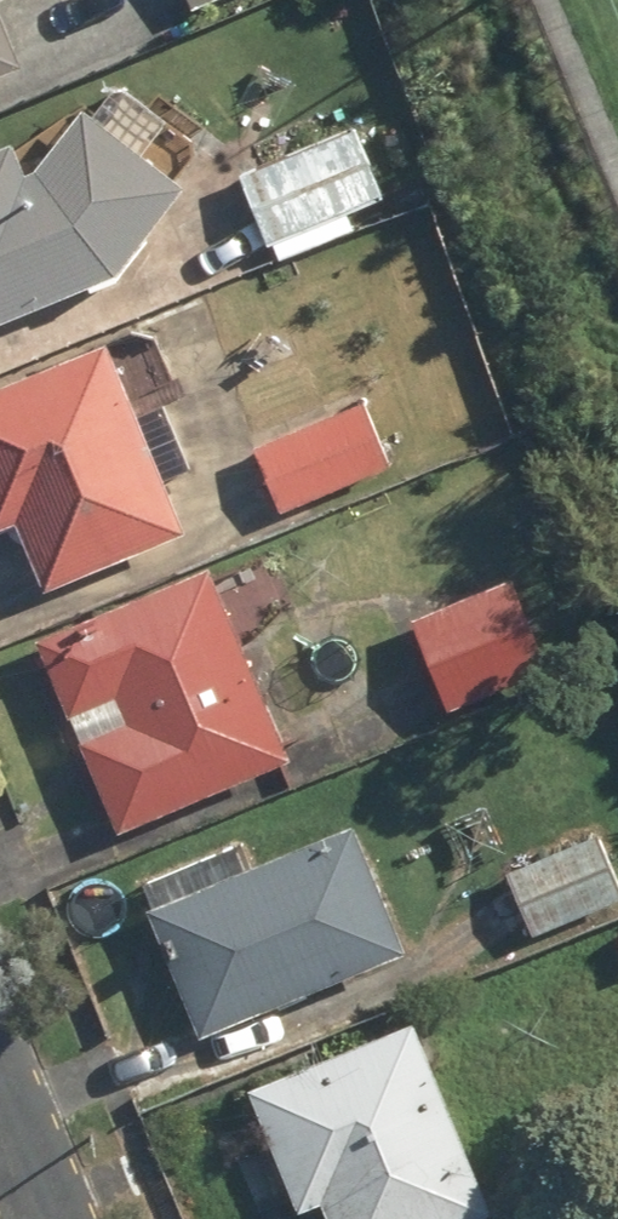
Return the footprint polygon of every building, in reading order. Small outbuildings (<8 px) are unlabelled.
[(197,11),(221,0),(192,0),(197,11)] [(0,9),(0,70),(23,60),(0,9)] [(0,145),(0,326),(98,286),(189,192),(141,149),(166,122),(120,81),(39,172),(10,141),(0,145)] [(354,123),(241,181),(283,264),(355,228),(348,214),(389,192),(354,123)] [(0,386),(0,535),(22,527),(44,585),(180,532),(161,482),(191,471),(164,400),(180,393),(159,339),(119,354),(113,339),(0,386)] [(362,399),(255,445),(283,511),(391,464),(362,399)] [(208,568),(42,638),(121,830),(298,758),(247,634),(295,614),(271,557),(214,581),(208,568)] [(502,578),(414,622),(456,710),(545,666),(502,578)] [(409,950),(352,823),(228,879),(221,863),(147,897),(211,1039),(409,950)] [(509,878),(539,937),(617,897),(617,882),(594,835),(509,878)] [(409,1021),(250,1091),(303,1211),(326,1200),(335,1218),(471,1218),(493,1209),(409,1021)]
